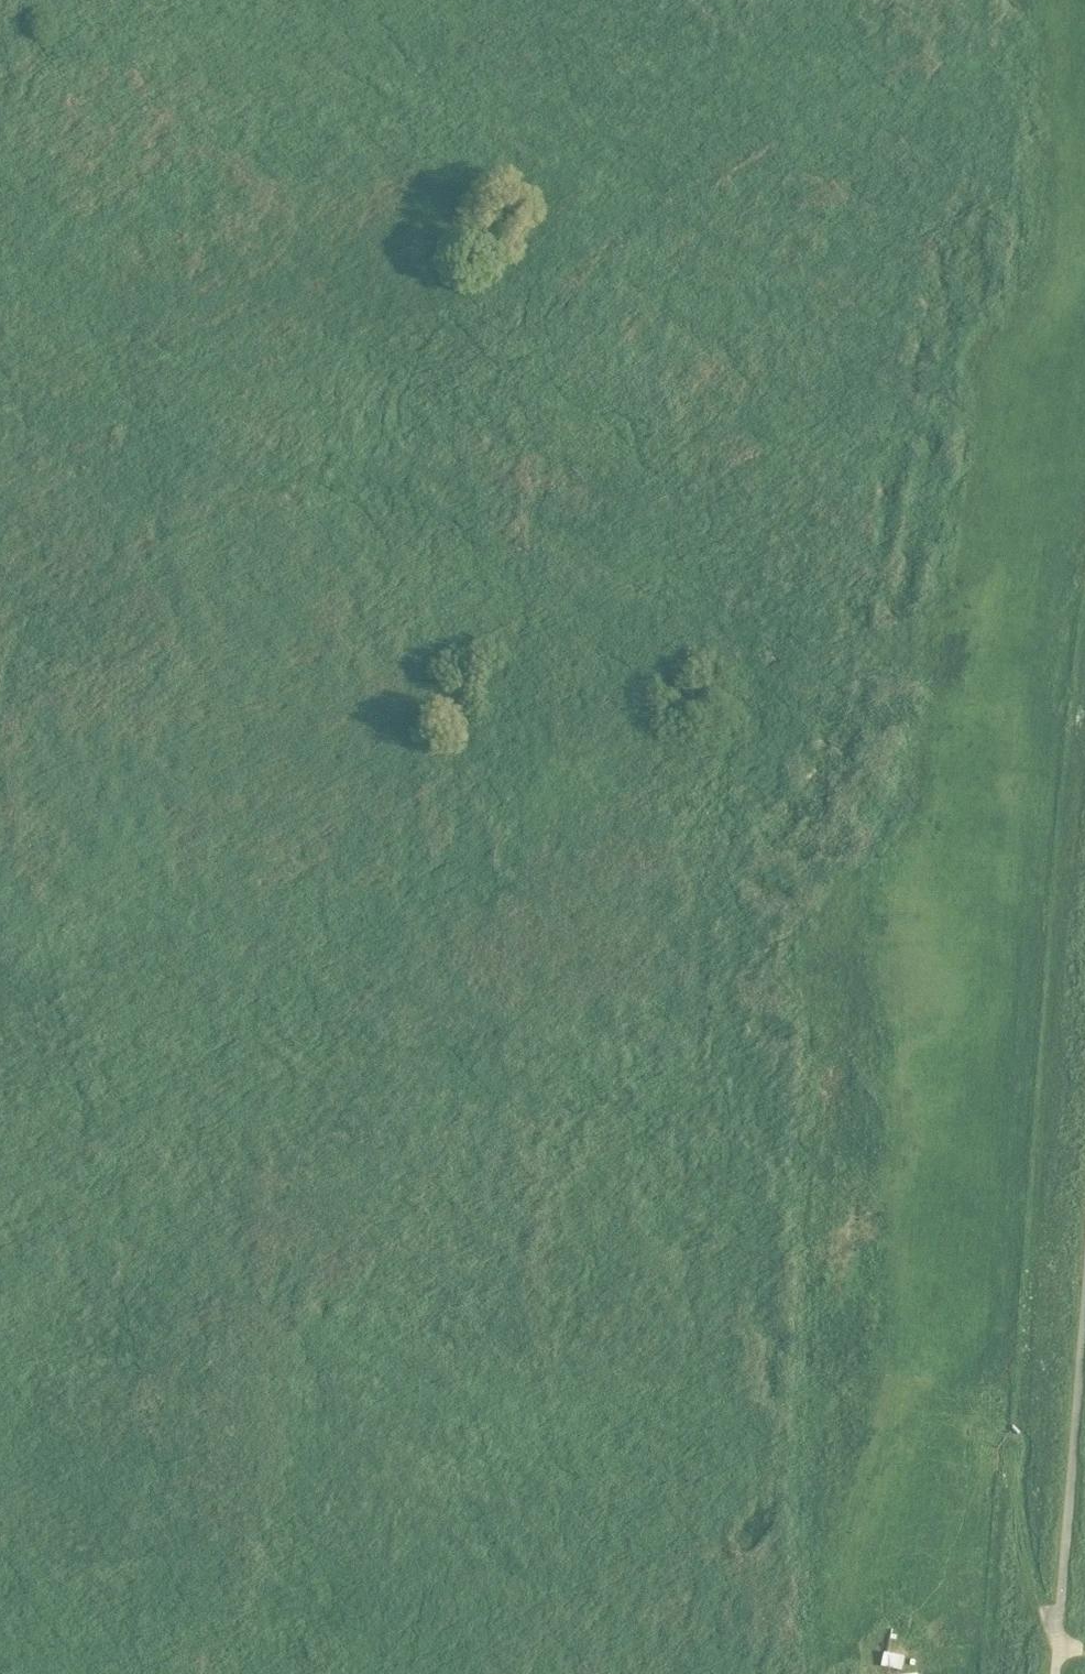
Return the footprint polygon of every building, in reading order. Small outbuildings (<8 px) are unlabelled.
[(911,1657),(914,1642),(891,1638),(888,1653),(911,1657)]
